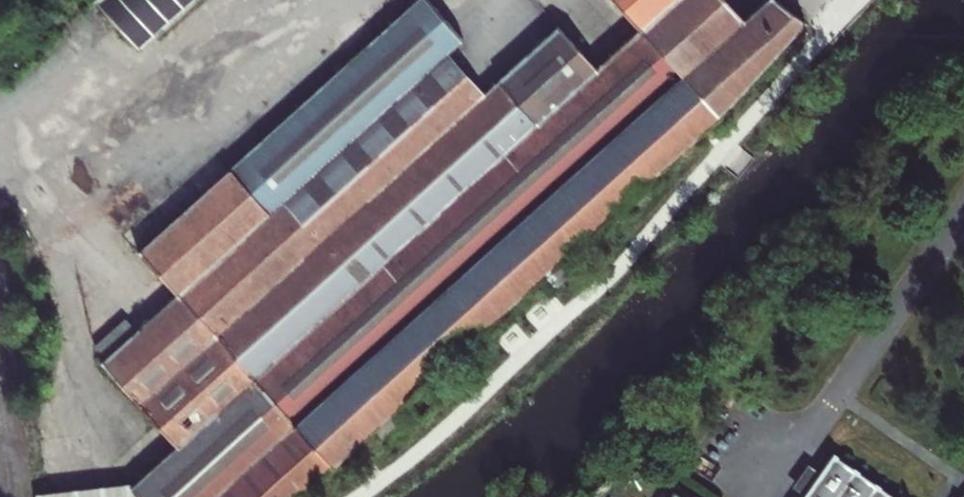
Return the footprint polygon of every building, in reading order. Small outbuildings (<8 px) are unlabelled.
[(139,46),(189,0),(96,0),(42,49),(56,65),(72,51),(78,58),(117,22),(139,46)] [(477,356),(569,264),(612,222),(698,135),(715,117),(801,21),(776,0),(760,0),(741,19),(725,0),(614,0),(640,30),(625,43),(597,67),(560,25),(484,93),(447,52),(463,38),(462,37),(429,0),(416,0),(138,251),(177,293),(140,326),(101,362),(177,447),(134,488),(142,496),(294,496),(435,398),(477,356)] [(117,22),(78,58),(100,81),(139,46),(117,22)] [(834,456),(803,496),(891,496),(834,456)] [(134,488),(45,496),(142,496),(134,488)]
